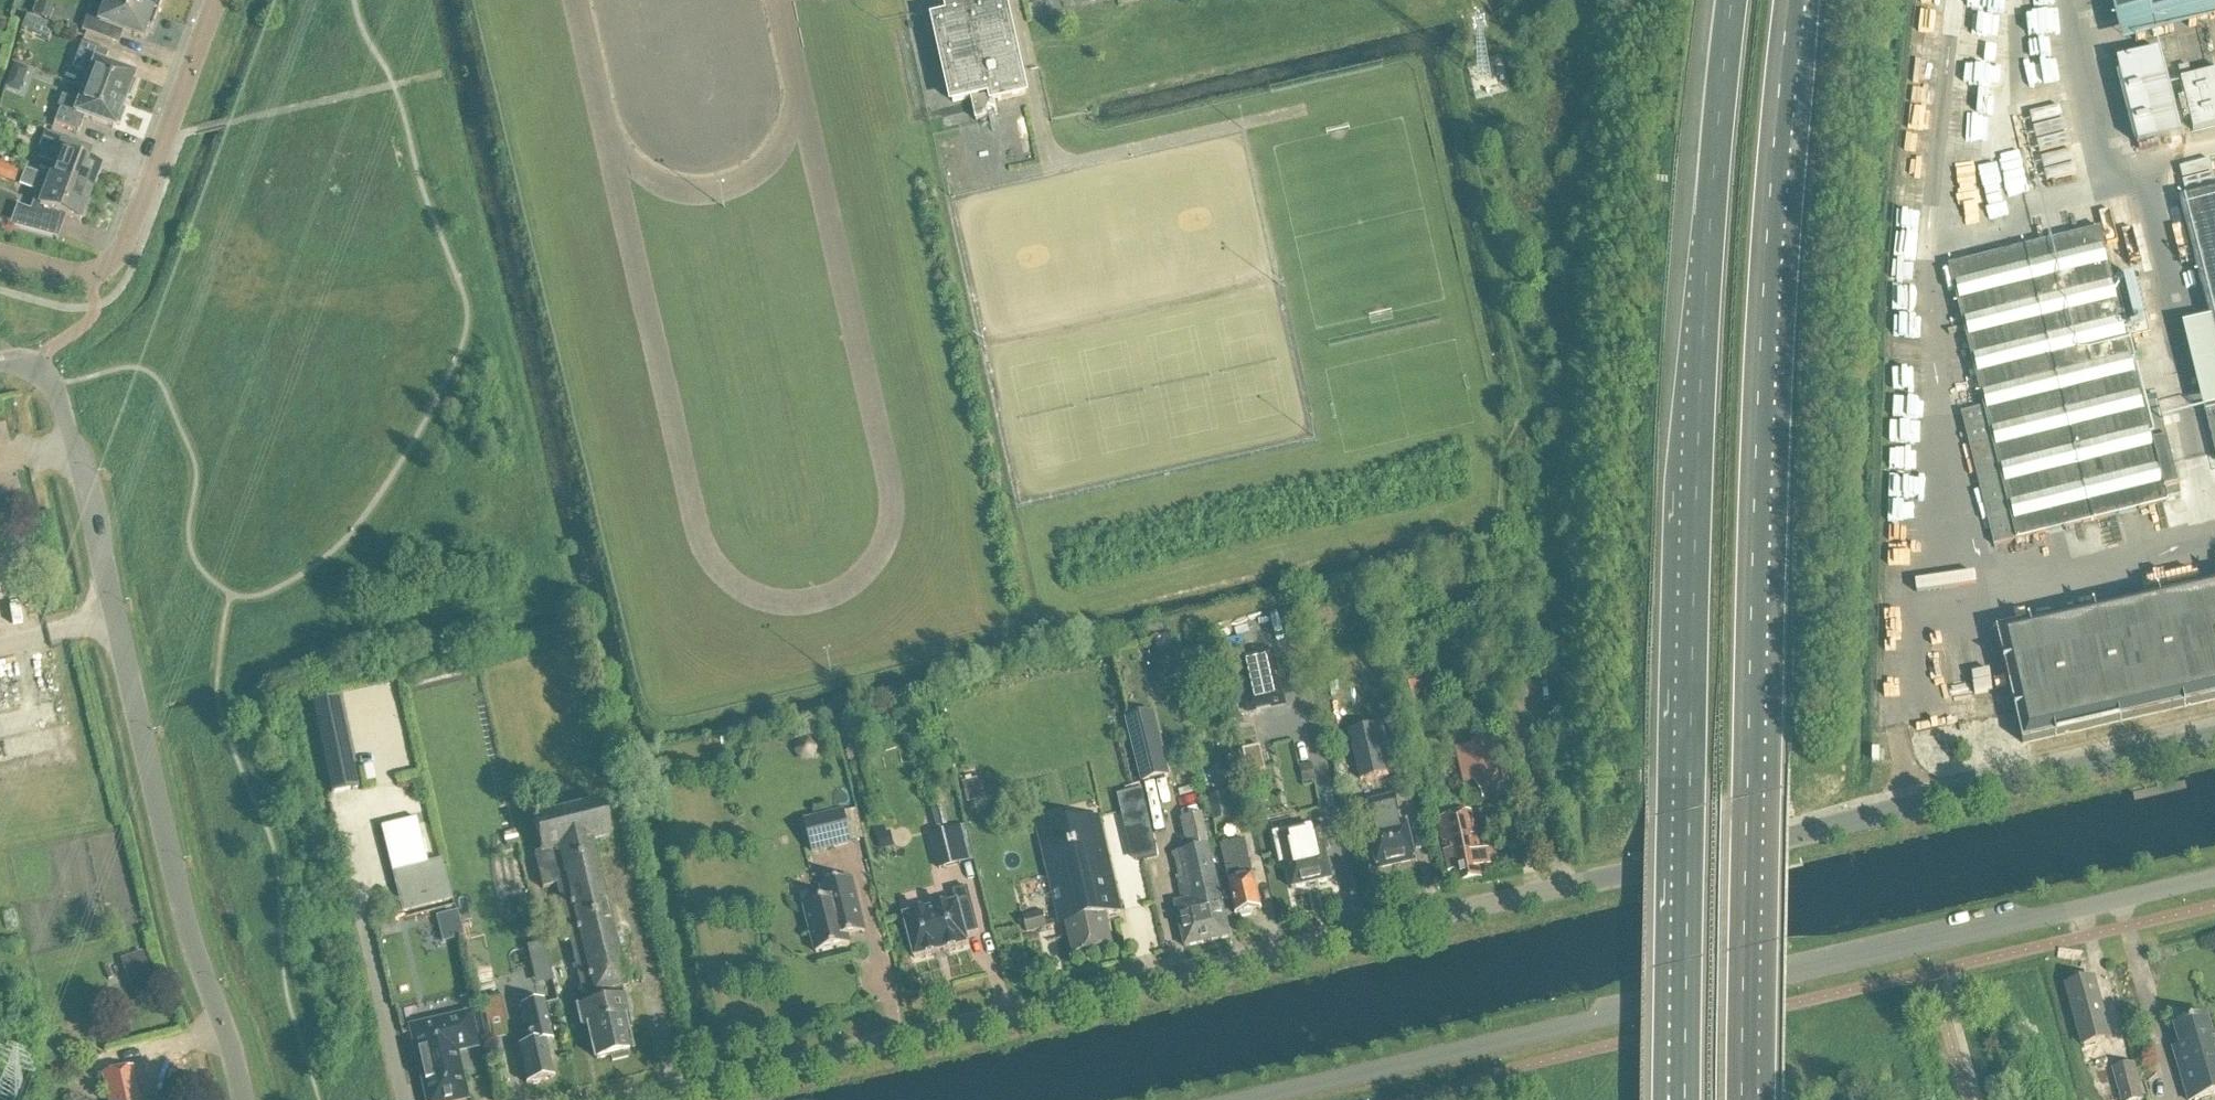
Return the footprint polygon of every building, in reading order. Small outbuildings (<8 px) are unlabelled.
[(116,0),(108,0),(102,14),(90,10),(81,33),(112,45),(117,32),(141,41),(146,30),(151,31),(157,15),(116,0)] [(157,15),(163,0),(116,0),(157,15)] [(944,65),(1015,49),(1003,0),(943,0),(946,11),(948,11),(950,21),(935,24),(944,65)] [(2129,47),(2214,27),(2214,0),(2118,0),(2129,47)] [(26,19),(21,33),(30,36),(35,22),(26,19)] [(76,89),(84,92),(123,106),(126,99),(129,100),(135,85),(131,83),(133,79),(103,68),(108,56),(81,46),(72,70),(81,73),(76,89)] [(1015,49),(944,65),(953,106),(971,102),(976,123),(998,118),(995,105),(1026,98),(1015,49)] [(2138,73),(2119,78),(2137,148),(2181,137),(2159,54),(2135,60),(2138,73)] [(22,90),(30,69),(17,64),(9,85),(22,90)] [(2184,123),(2191,121),(2194,134),(2214,128),(2214,75),(2181,83),(2186,101),(2178,102),(2184,123)] [(123,106),(84,92),(79,105),(61,98),(57,110),(59,111),(54,125),(79,134),(84,120),(114,131),(115,127),(119,128),(125,113),(121,111),(123,106)] [(55,167),(50,182),(49,182),(89,197),(99,170),(72,160),(77,146),(45,134),(39,149),(44,151),(40,162),(55,167)] [(7,184),(12,171),(0,166),(0,181),(7,184)] [(49,182),(50,182),(25,172),(20,186),(34,191),(37,199),(31,216),(16,210),(9,228),(50,240),(59,217),(79,224),(89,197),(49,182)] [(2180,202),(2214,344),(2214,193),(2180,202)] [(1961,416),(1994,548),(2168,505),(2167,501),(2180,498),(2158,406),(2144,409),(2100,232),(1948,270),(1983,410),(1961,416)] [(2205,413),(2214,452),(2214,411),(2205,413)] [(2029,739),(2214,701),(2214,590),(2044,626),(2043,619),(2006,626),(2029,739)] [(1155,635),(1158,648),(1175,645),(1172,632),(1155,635)] [(1282,706),(1271,657),(1241,664),(1252,713),(1282,706)] [(1414,684),(1411,673),(1397,677),(1400,688),(1414,684)] [(331,797),(357,792),(337,702),(312,707),(331,797)] [(1169,780),(1152,716),(1127,722),(1143,786),(1169,780)] [(814,763),(819,751),(811,741),(798,743),(794,755),(802,765),(814,763)] [(1455,751),(1463,787),(1507,776),(1498,741),(1455,751)] [(1385,742),(1353,750),(1361,783),(1393,775),(1385,742)] [(1264,746),(1250,749),(1254,770),(1268,767),(1264,746)] [(1309,767),(1299,770),(1303,785),(1313,783),(1309,767)] [(979,782),(963,786),(969,805),(984,802),(979,782)] [(1142,792),(1118,798),(1121,815),(1146,809),(1142,792)] [(1210,801),(1214,826),(1233,822),(1228,798),(1210,801)] [(1400,824),(1394,799),(1369,805),(1375,830),(1369,831),(1378,872),(1416,863),(1407,822),(1400,824)] [(588,1028),(596,1062),(609,1059),(611,1064),(628,1060),(627,1055),(628,1054),(623,1033),(629,1032),(626,1020),(628,1020),(624,1001),(623,1001),(621,992),(627,991),(592,846),(610,842),(600,804),(531,821),(539,856),(533,857),(542,892),(555,889),(561,911),(555,912),(564,946),(568,945),(582,1000),(574,1002),(577,1012),(581,1030),(588,1028)] [(1456,873),(1459,887),(1481,882),(1477,868),(1483,867),(1470,813),(1436,821),(1449,874),(1456,873)] [(806,824),(813,854),(852,845),(844,815),(806,824)] [(1175,906),(1185,950),(1230,940),(1203,817),(1182,821),(1189,853),(1173,856),(1183,904),(1175,906)] [(962,866),(953,831),(931,836),(940,871),(962,866)] [(1275,844),(1280,865),(1286,864),(1292,891),(1332,882),(1321,833),(1304,837),(1275,844)] [(879,840),(882,850),(894,847),(892,837),(879,840)] [(1120,915),(1104,843),(1076,850),(1075,847),(1068,849),(1068,851),(1043,857),(1055,911),(1059,928),(1066,926),(1074,958),(1113,949),(1105,918),(1120,915)] [(1255,914),(1261,912),(1255,889),(1256,885),(1253,881),(1252,876),(1253,876),(1245,843),(1221,849),(1237,921),(1256,917),(1255,914)] [(442,867),(393,879),(402,916),(451,903),(442,867)] [(848,939),(865,934),(852,881),(822,888),(826,903),(805,909),(817,956),(850,947),(848,939)] [(956,905),(906,918),(906,917),(904,918),(904,921),(905,921),(914,958),(915,961),(917,960),(938,954),(938,955),(945,953),(945,952),(966,947),(967,947),(969,947),(969,944),(968,944),(966,937),(979,934),(968,891),(954,894),(956,904),(956,905)] [(462,910),(440,913),(444,937),(466,934),(462,910)] [(1048,931),(1044,914),(1024,919),(1028,935),(1048,931)] [(149,978),(141,955),(123,961),(130,985),(149,978)] [(2066,988),(2078,1032),(2079,1032),(2083,1048),(2110,1040),(2094,980),(2066,988)] [(499,998),(481,1003),(490,1043),(509,1038),(499,998)] [(520,1010),(529,1048),(518,1050),(526,1087),(553,1080),(548,1061),(552,1060),(549,1046),(552,1046),(543,1005),(520,1010)] [(409,1031),(417,1065),(419,1064),(427,1099),(465,1099),(454,1053),(476,1048),(469,1018),(409,1031)] [(2173,1050),(2188,1099),(2203,1099),(2214,1097),(2214,1034),(2212,1035),(2207,1018),(2174,1028),(2180,1048),(2173,1050)] [(2122,1099),(2141,1099),(2132,1067),(2114,1072),(2122,1099)] [(107,1099),(138,1099),(132,1070),(102,1077),(107,1099)] [(0,1099),(23,1099),(25,1088),(3,1085),(0,1099)]
